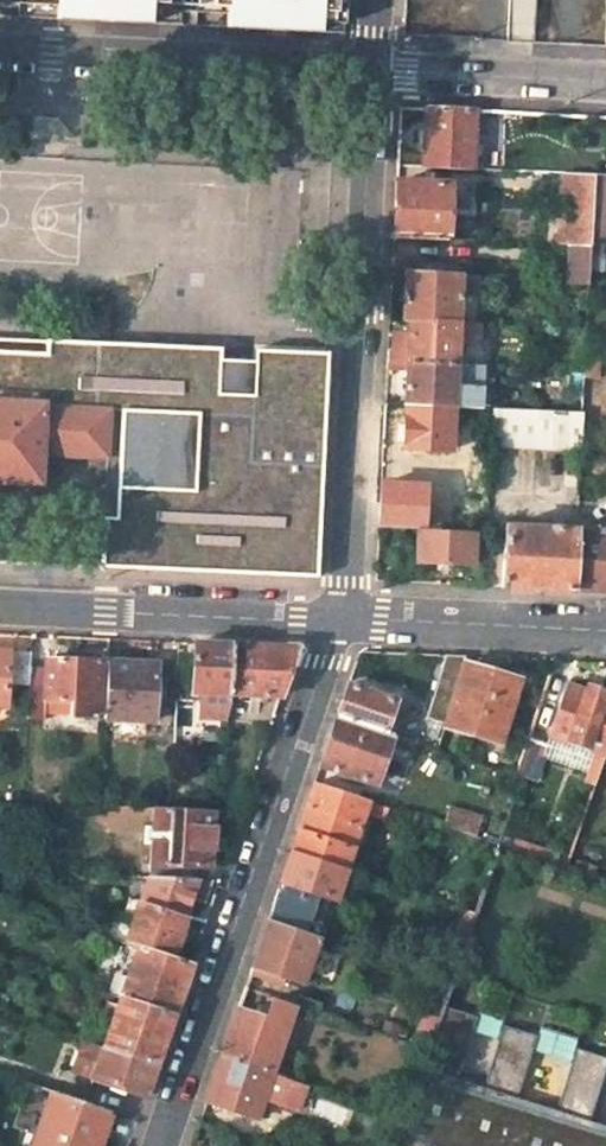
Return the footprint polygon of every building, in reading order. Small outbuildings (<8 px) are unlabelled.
[(33,18),(34,0),(0,0),(0,16),(33,18)] [(33,18),(145,24),(227,29),(342,35),(344,0),(34,0),(33,18)] [(507,42),(533,44),(535,0),(509,0),(507,42)] [(473,168),(476,111),(426,108),(422,166),(473,168)] [(594,174),(563,173),(560,245),(572,245),(590,246),(590,235),(594,174)] [(590,235),(605,236),(605,175),(594,174),(590,235)] [(451,185),(396,182),(395,199),(393,237),(447,240),(451,185)] [(590,246),(572,245),(570,281),(588,282),(590,246)] [(459,290),(460,276),(438,275),(431,275),(405,274),(402,319),(411,320),(479,323),(479,291),(459,290)] [(480,277),(460,276),(459,290),(479,291),(480,277)] [(478,342),(479,323),(411,320),(409,350),(387,349),(387,361),(455,364),(457,340),(478,342)] [(39,486),(41,455),(106,457),(102,518),(100,566),(316,577),(325,354),(257,352),(255,395),(217,396),(218,351),(52,345),(49,355),(0,354),(0,484),(39,486)] [(584,352),(584,370),(583,376),(601,377),(603,353),(584,352)] [(454,384),(455,364),(387,361),(386,368),(408,369),(406,404),(453,406),(476,407),(477,386),(454,384)] [(583,376),(584,370),(574,370),(574,381),(583,381),(583,376)] [(453,406),(406,404),(404,450),(451,452),(453,406)] [(581,412),(493,408),(492,447),(579,451),(581,412)] [(417,489),(380,486),(378,527),(414,529),(417,489)] [(572,589),(575,531),(506,528),(502,586),(526,587),(572,589)] [(575,531),(572,589),(602,591),(605,591),(605,533),(575,531)] [(419,535),(418,564),(473,567),(473,537),(419,535)] [(227,693),(229,645),(206,643),(194,643),(192,692),(227,693)] [(279,695),(295,648),(229,645),(227,693),(279,695)] [(30,668),(31,652),(0,651),(0,705),(5,705),(6,684),(29,685),(30,668)] [(98,662),(44,659),(44,669),(30,668),(29,685),(28,700),(67,702),(66,717),(96,718),(98,662)] [(150,722),(153,665),(104,663),(102,719),(150,722)] [(496,675),(498,668),(483,664),(482,671),(460,665),(445,719),(443,726),(500,741),(516,681),(496,675)] [(342,697),(336,713),(383,730),(384,727),(392,699),(346,685),(342,697)] [(603,760),(605,751),(605,700),(602,698),(604,693),(583,685),(581,691),(564,686),(549,735),(594,750),(588,769),(583,784),(594,787),(603,760)] [(375,781),(387,745),(392,730),(384,727),(383,730),(336,713),(326,743),(320,763),(375,781)] [(443,726),(445,719),(429,716),(423,739),(438,743),(443,726)] [(392,730),(387,745),(407,751),(412,737),(392,730)] [(594,750),(549,735),(546,744),(549,745),(546,754),(588,769),(594,750)] [(549,745),(546,744),(526,738),(515,772),(521,774),(518,785),(534,791),(546,754),(549,745)] [(364,811),(368,799),(314,781),(305,807),(291,850),(344,868),(364,811)] [(364,811),(383,817),(387,806),(368,799),(364,811)] [(482,814),(450,804),(442,824),(475,835),(482,814)] [(149,845),(147,877),(193,880),(193,866),(209,867),(210,811),(150,808),(149,825),(149,845)] [(149,845),(149,825),(142,825),(141,845),(149,845)] [(498,843),(568,866),(572,856),(502,832),(498,843)] [(334,898),(344,868),(291,850),(281,881),(318,893),(334,898)] [(146,877),(138,899),(186,914),(190,899),(193,892),(205,895),(210,881),(193,880),(147,877),(146,877)] [(318,893),(281,881),(268,919),(306,931),(318,893)] [(193,892),(190,899),(202,903),(205,895),(193,892)] [(137,947),(171,958),(186,914),(138,899),(120,893),(116,907),(134,912),(124,943),(137,947)] [(306,931),(268,919),(257,951),(253,965),(303,981),(318,935),(306,931)] [(137,947),(119,998),(172,1016),(180,991),(189,964),(171,958),(137,947)] [(234,1021),(223,1053),(272,1070),(295,1003),(272,995),(264,1017),(238,1008),(234,1021)] [(119,998),(103,1047),(155,1065),(164,1040),(172,1016),(119,998)] [(585,1126),(605,1063),(605,1060),(576,1050),(554,1116),(512,1102),(534,1036),(503,1026),(481,1092),(453,1082),(475,1016),(445,1006),(441,1019),(431,1048),(417,1090),(409,1115),(407,1115),(399,1140),(416,1145),(605,1145),(605,1133),(585,1126)] [(572,1060),(583,1020),(547,1010),(536,1050),(572,1060)] [(431,1048),(441,1019),(428,1015),(418,1043),(431,1048)] [(103,1047),(93,1078),(145,1097),(149,1085),(155,1065),(103,1047)] [(272,1070),(223,1053),(214,1081),(207,1100),(256,1116),(265,1092),(298,1103),(306,1081),(272,1070)] [(409,1115),(417,1090),(405,1085),(396,1111),(407,1115),(409,1115)] [(109,1109),(51,1090),(32,1145),(96,1145),(109,1109)]
